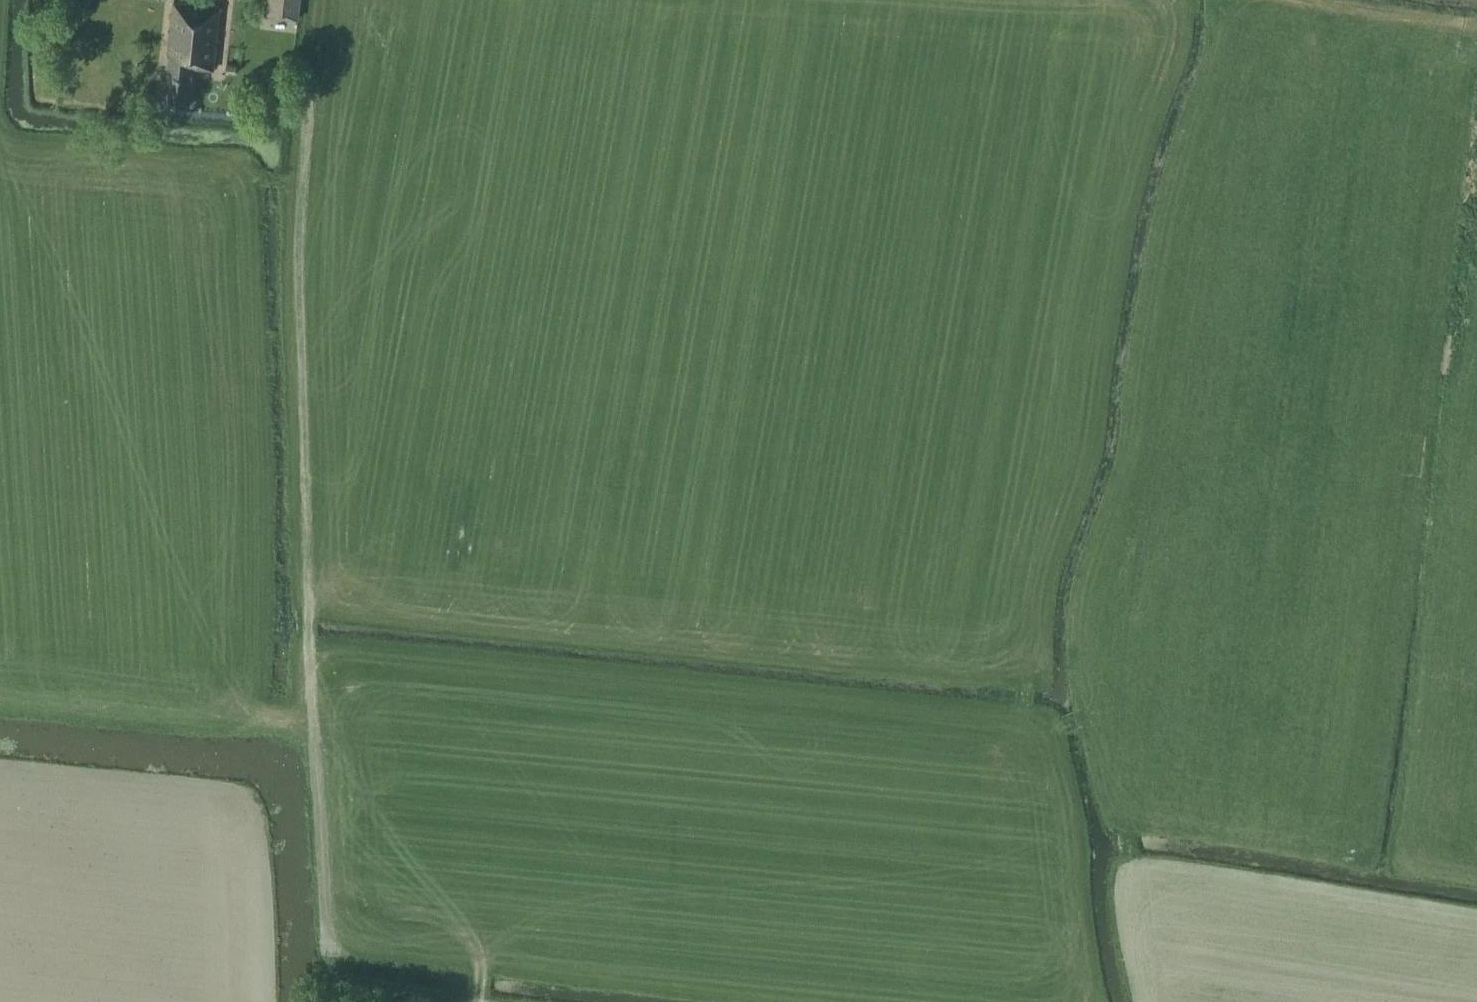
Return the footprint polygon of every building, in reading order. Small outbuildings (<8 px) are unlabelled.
[(267,14),(298,18),(300,0),(269,0),(267,14)] [(213,68),(220,6),(174,1),(168,55),(170,55),(166,103),(189,104),(192,67),(213,68)]
